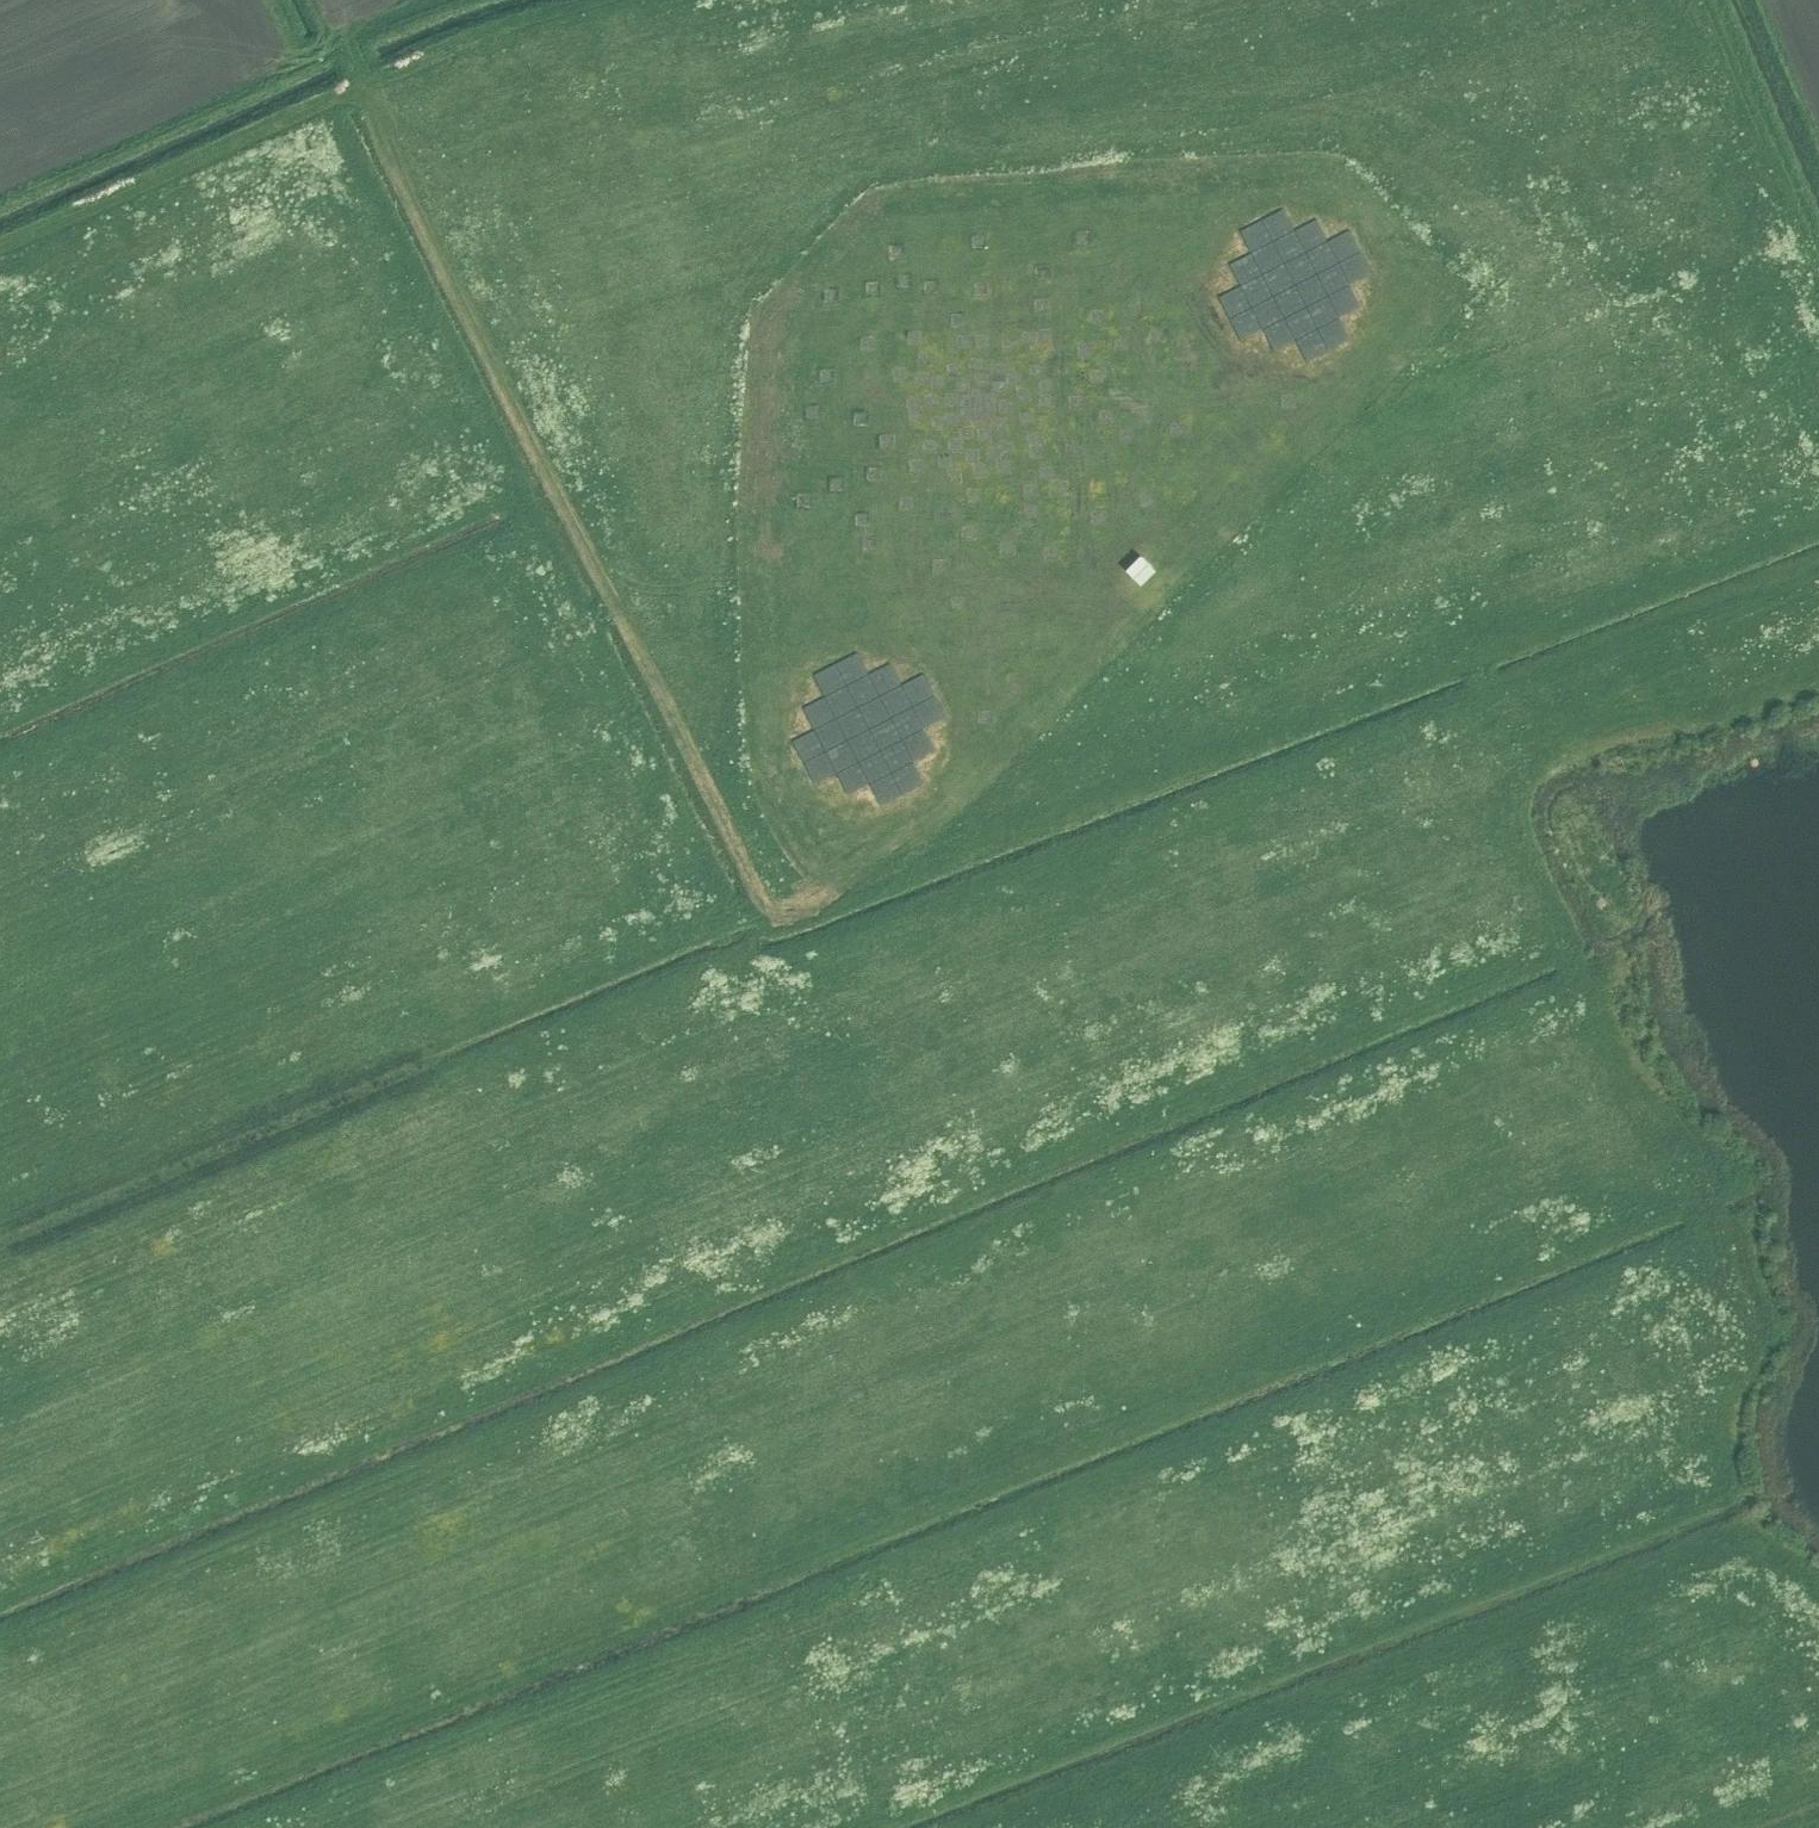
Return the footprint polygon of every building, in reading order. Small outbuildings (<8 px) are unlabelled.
[(1240,284),(1218,296),(1240,339),(1262,328),(1273,350),(1295,339),(1306,361),(1350,338),(1339,316),(1361,305),(1350,283),(1371,272),(1349,228),(1327,240),(1316,218),(1294,229),(1283,207),(1239,230),(1250,251),(1229,263),(1240,284)] [(1156,570),(1141,555),(1126,570),(1141,585),(1156,570)] [(814,728),(792,740),(814,783),(836,772),(847,794),(869,783),(881,805),(924,782),(913,760),(935,749),(924,727),(945,716),(923,672),(901,684),(890,662),(868,673),(857,651),(813,673),(824,695),(803,707),(814,728)]
